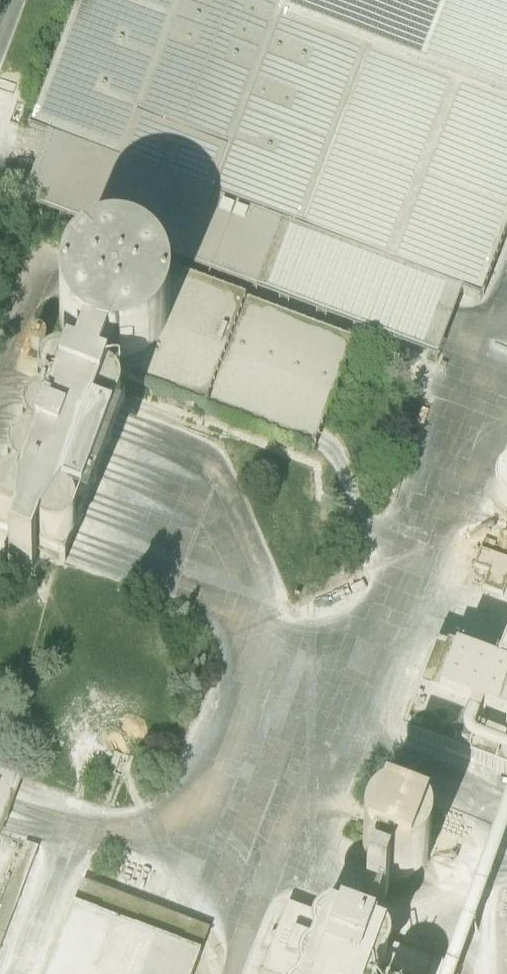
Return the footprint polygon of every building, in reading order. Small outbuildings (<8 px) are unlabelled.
[(22,220),(123,258),(137,263),(148,267),(232,299),(320,332),(435,375),(460,307),(479,314),(483,303),(506,239),(506,0),(85,0),(30,145),(47,152),(22,220)] [(144,278),(148,267),(137,263),(123,258),(119,269),(144,278)] [(117,384),(114,391),(204,424),(312,465),(353,357),(245,316),(197,299),(173,290),(166,309),(169,321),(169,335),(165,352),(155,367),(143,377),(125,384),(117,384)] [(22,515),(16,556),(9,576),(32,584),(39,565),(39,564),(62,531),(66,532),(81,538),(112,457),(93,450),(100,431),(107,411),(99,408),(108,384),(95,381),(84,375),(75,399),(66,395),(58,416),(44,455),(43,454),(35,475),(36,475),(22,515)] [(66,395),(58,394),(50,396),(43,402),(39,410),(38,418),(40,424),(43,427),(41,435),(35,436),(28,442),(24,449),(23,458),(25,465),(28,468),(25,474),(20,476),(13,481),(9,489),(8,497),(10,505),(15,511),(18,514),(12,514),(5,516),(0,520),(0,550),(6,554),(12,556),(16,556),(22,515),(36,475),(35,475),(43,454),(44,455),(58,416),(66,395)] [(491,524),(492,530),(495,536),(498,540),(505,543),(506,546),(506,502),(504,503),(498,506),(492,513),(491,519),(491,524)] [(474,581),(489,585),(484,601),(503,607),(506,595),(506,573),(497,569),(480,564),(474,581)] [(400,748),(506,789),(506,656),(496,686),(454,671),(455,669),(446,666),(446,665),(433,659),(400,748)] [(12,818),(24,787),(0,778),(0,851),(12,818)] [(0,921),(0,962),(38,861),(25,856),(24,859),(0,921)] [(52,973),(197,973),(200,966),(209,942),(82,894),(73,918),(52,973)] [(369,896),(364,907),(383,914),(387,903),(369,896)] [(266,973),(312,973),(327,935),(337,937),(338,934),(331,932),(324,933),(318,936),(321,930),(287,918),(266,973)] [(388,973),(435,973),(392,957),(389,964),(389,972),(388,973)]
